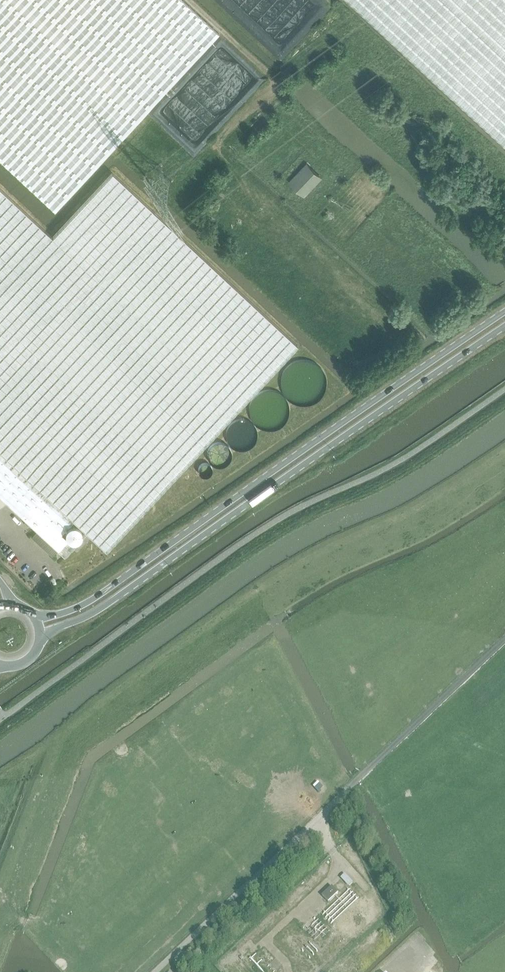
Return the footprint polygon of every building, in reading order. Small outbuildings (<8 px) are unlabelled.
[(56,211),(220,34),(184,0),(0,0),(0,159),(56,211)] [(322,179),(318,175),(309,167),(306,164),(285,185),(291,190),(294,187),(305,197),(322,179)] [(106,551),(298,347),(114,173),(53,238),(0,187),(0,496),(20,515),(33,501),(77,542),(86,533),(106,551)] [(256,435),(256,432),(255,429),(254,426),(252,424),(250,422),(247,420),(244,419),(241,419),(238,419),(235,420),(231,421),(229,423),(227,425),(226,428),(225,431),(224,435),(224,438),(225,441),(227,444),(228,446),(231,448),(234,450),(236,450),(239,451),(243,451),(246,450),(249,449),(252,446),(254,444),(255,441),(256,438),(256,435)] [(231,460),(231,457),(230,454),(228,451),(227,449),(224,446),(221,445),(217,444),(214,444),(210,445),(208,445),(206,447),(203,449),(201,451),(200,454),(199,457),(199,460),(199,463),(200,467),(201,469),(203,472),(206,474),(209,475),(212,476),(215,476),(218,476),(221,475),(224,474),(226,472),(229,469),(230,467),(231,463),(231,460)] [(20,515),(37,531),(32,537),(52,556),(58,549),(64,555),(74,546),(77,542),(33,501),(20,515)] [(340,892),(334,886),(324,895),(330,902),(340,892)]
